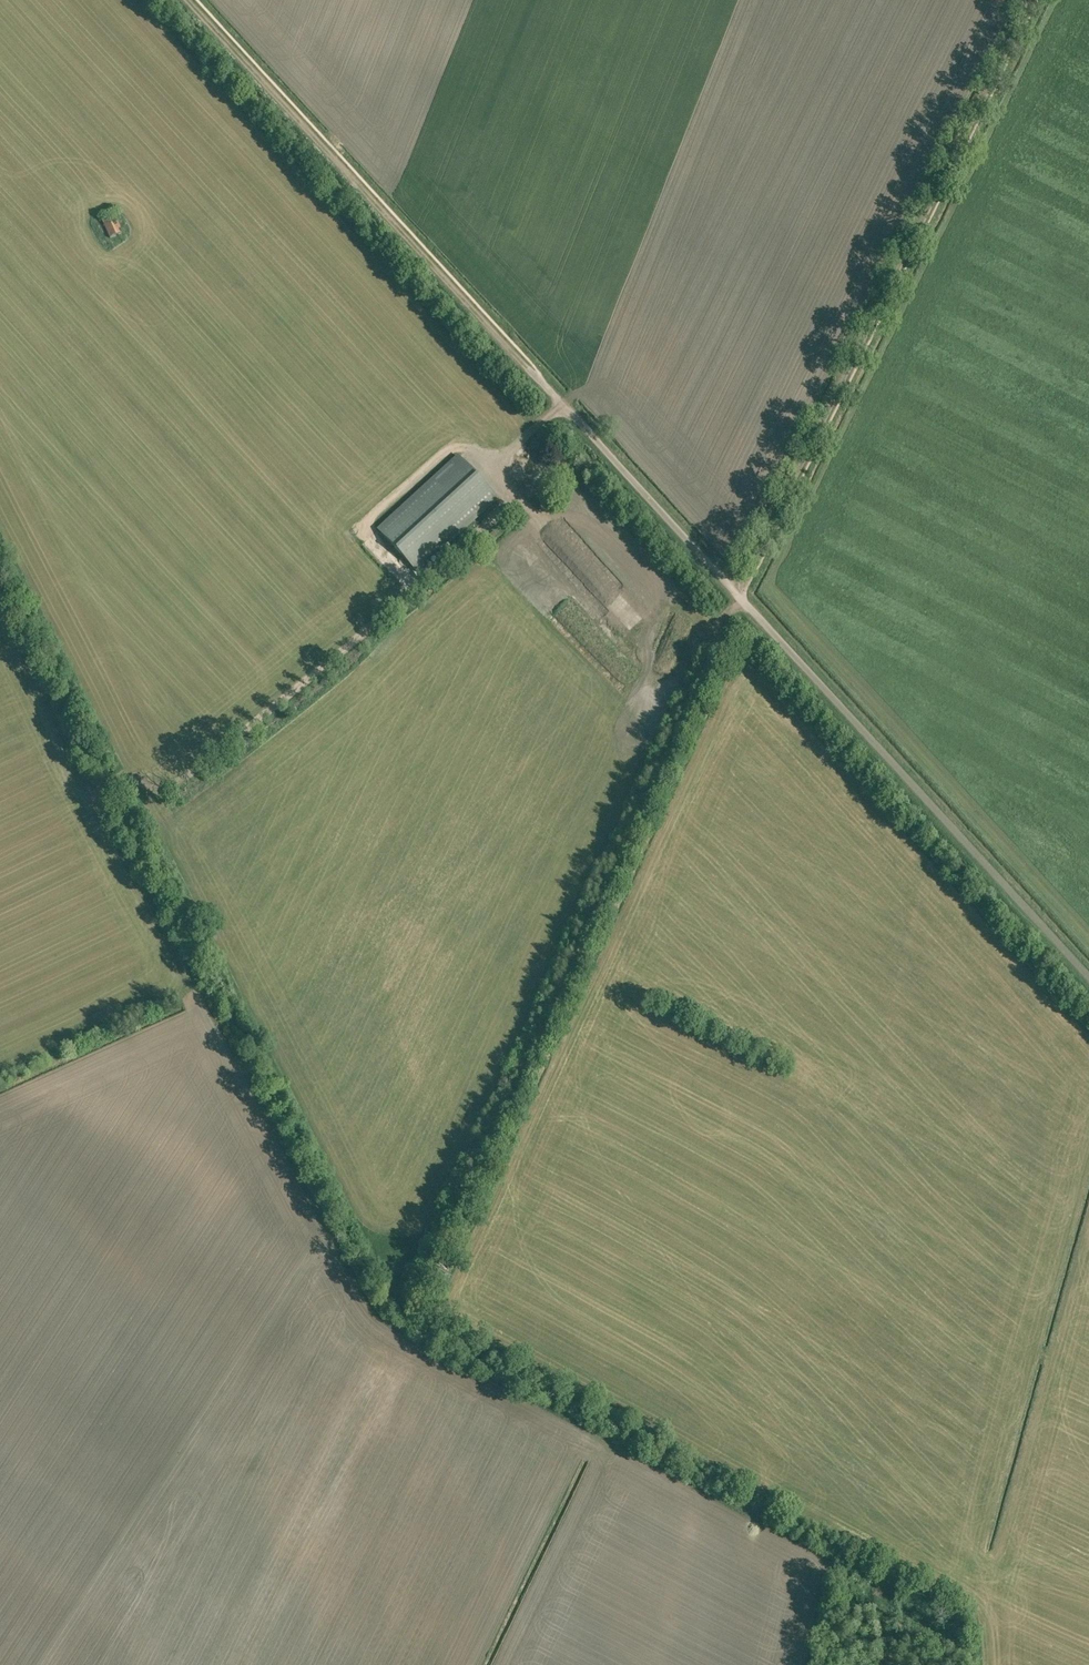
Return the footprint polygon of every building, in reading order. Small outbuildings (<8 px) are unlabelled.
[(109,239),(123,233),(114,212),(101,218),(109,239)] [(489,397),(495,409),(502,405),(496,393),(489,397)] [(498,498),(458,456),(378,529),(418,572),(498,498)]
